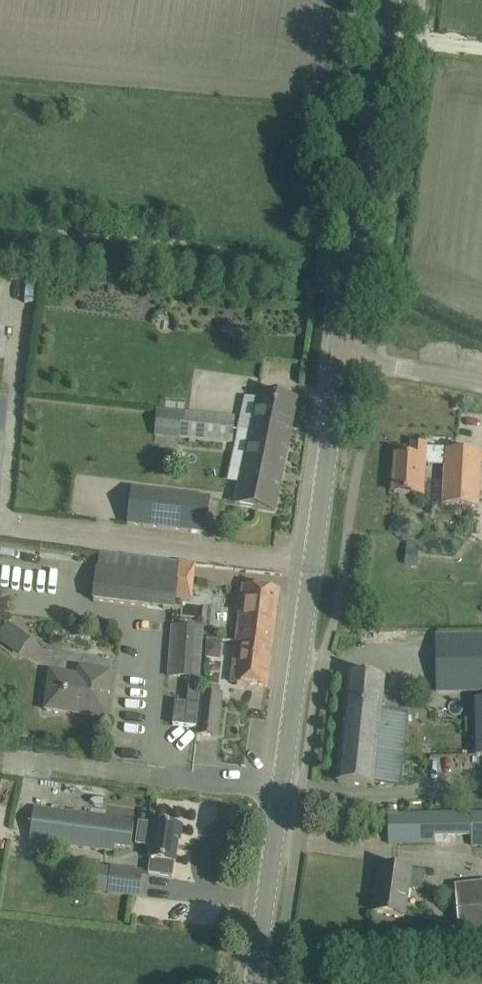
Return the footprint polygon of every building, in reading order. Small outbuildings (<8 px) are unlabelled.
[(257,393),(250,430),(289,438),(297,401),(257,393)] [(180,412),(176,440),(231,443),(235,417),(180,412)] [(289,438),(250,430),(235,504),(275,512),(289,438)] [(425,448),(426,446),(411,445),(410,458),(396,457),(394,493),(417,495),(417,494),(424,495),(426,462),(445,464),(442,506),(478,508),(481,452),(446,450),(446,449),(425,448)] [(131,489),(127,525),(207,534),(211,499),(131,489)] [(100,553),(98,569),(94,601),(174,610),(175,599),(191,601),(196,564),(100,553)] [(406,554),(405,566),(417,567),(418,555),(406,554)] [(244,587),(237,643),(273,648),(280,592),(244,587)] [(0,633),(0,642),(20,655),(31,638),(8,622),(0,633)] [(168,677),(200,679),(203,629),(171,626),(168,677)] [(436,638),(437,694),(481,693),(481,636),(436,638)] [(205,658),(220,660),(223,641),(207,639),(205,658)] [(273,648),(237,643),(232,683),(268,688),(273,648)] [(50,672),(48,690),(45,710),(104,718),(110,672),(80,669),(79,676),(50,672)] [(348,674),(337,783),(399,789),(406,715),(381,712),(384,678),(348,674)] [(173,726),(196,728),(201,681),(190,679),(188,704),(175,702),(173,726)] [(203,685),(202,695),(198,735),(217,737),(222,697),(219,697),(220,687),(203,685)] [(473,700),(474,759),(481,759),(481,699),(473,700)] [(471,779),(471,756),(433,756),(434,779),(471,779)] [(31,828),(28,842),(113,854),(114,847),(131,849),(135,825),(134,824),(134,823),(33,808),(31,828)] [(472,813),(473,847),(481,847),(481,813),(472,813)] [(435,843),(435,814),(388,815),(389,844),(435,843)] [(149,874),(172,877),(174,863),(175,863),(178,843),(179,844),(181,829),(155,825),(155,827),(141,825),(139,837),(153,839),(150,860),(151,860),(149,874)] [(374,913),(394,916),(403,917),(407,889),(423,891),(426,874),(380,868),(374,913)] [(98,869),(95,889),(110,891),(109,893),(138,897),(141,873),(112,870),(98,869)] [(454,887),(460,940),(481,937),(481,884),(454,887)]
